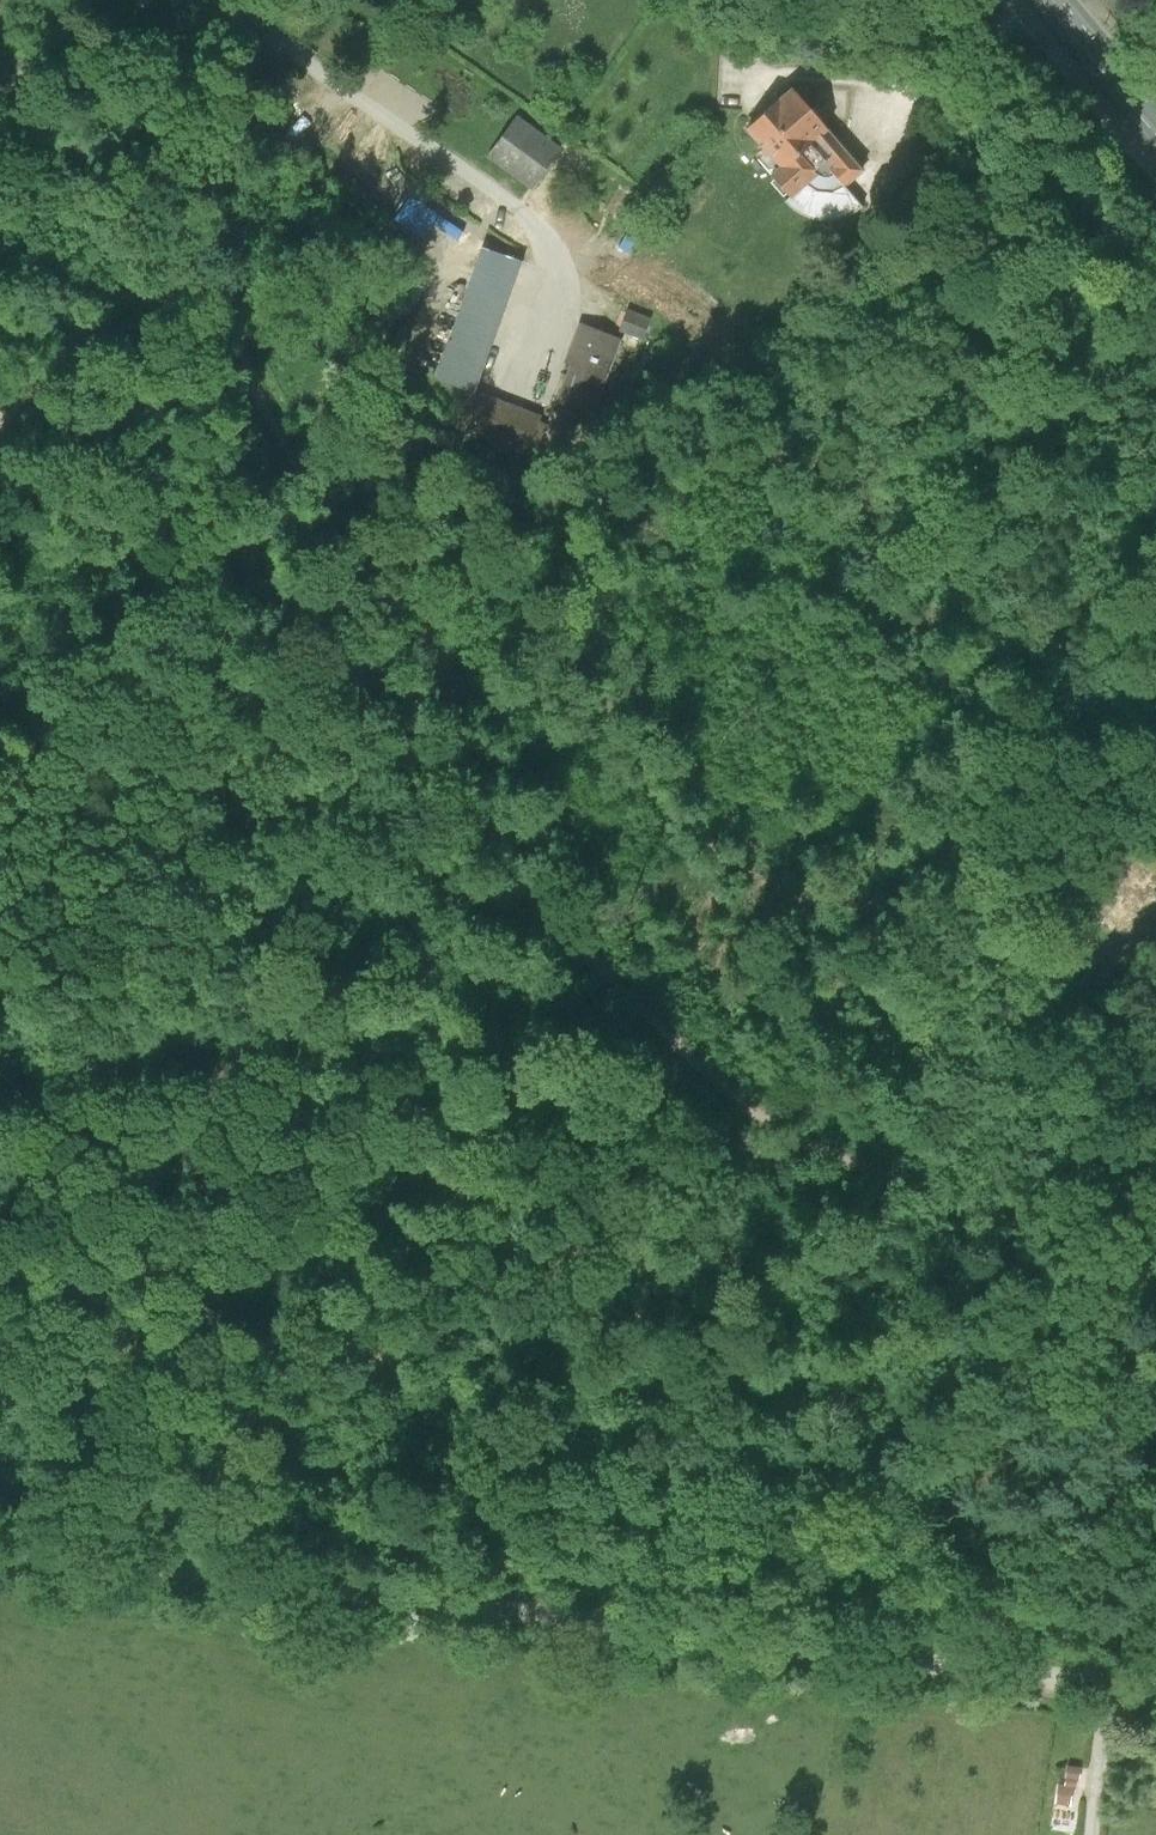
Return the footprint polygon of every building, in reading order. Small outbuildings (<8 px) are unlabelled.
[(793,90),(749,128),(782,166),(772,174),(790,195),(815,173),(826,164),(845,186),(863,170),(793,90)] [(555,148),(519,122),(493,157),(529,183),(555,148)] [(862,207),(863,206),(845,186),(826,164),(815,173),(790,195),(784,201),(795,212),(809,218),(823,221),(837,220),(851,215),(862,207)] [(485,297),(480,310),(498,316),(503,304),(485,297)] [(652,317),(629,308),(621,329),(644,338),(652,317)] [(471,394),(459,426),(527,451),(540,413),(476,390),(502,318),(498,316),(480,310),(465,350),(462,348),(448,386),(471,394)] [(623,337),(582,322),(567,361),(573,363),(558,405),(593,418),(623,337)] [(1080,1768),(1066,1766),(1065,1779),(1078,1780),(1079,1774),(1080,1768)] [(1074,1785),(1059,1783),(1057,1802),(1071,1804),(1073,1795),(1074,1785)]
